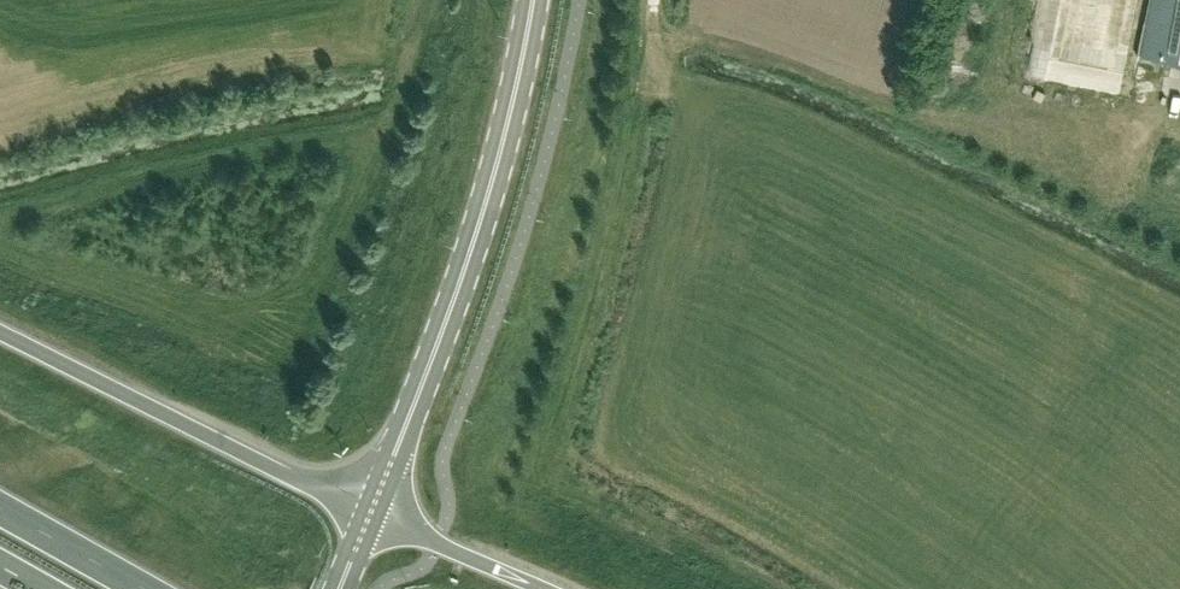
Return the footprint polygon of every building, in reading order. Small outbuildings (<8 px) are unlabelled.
[(1024,77),(1131,97),(1139,53),(1179,61),(1179,0),(1038,0),(1024,77)] [(999,28),(992,67),(1021,72),(1027,33),(999,28)]
